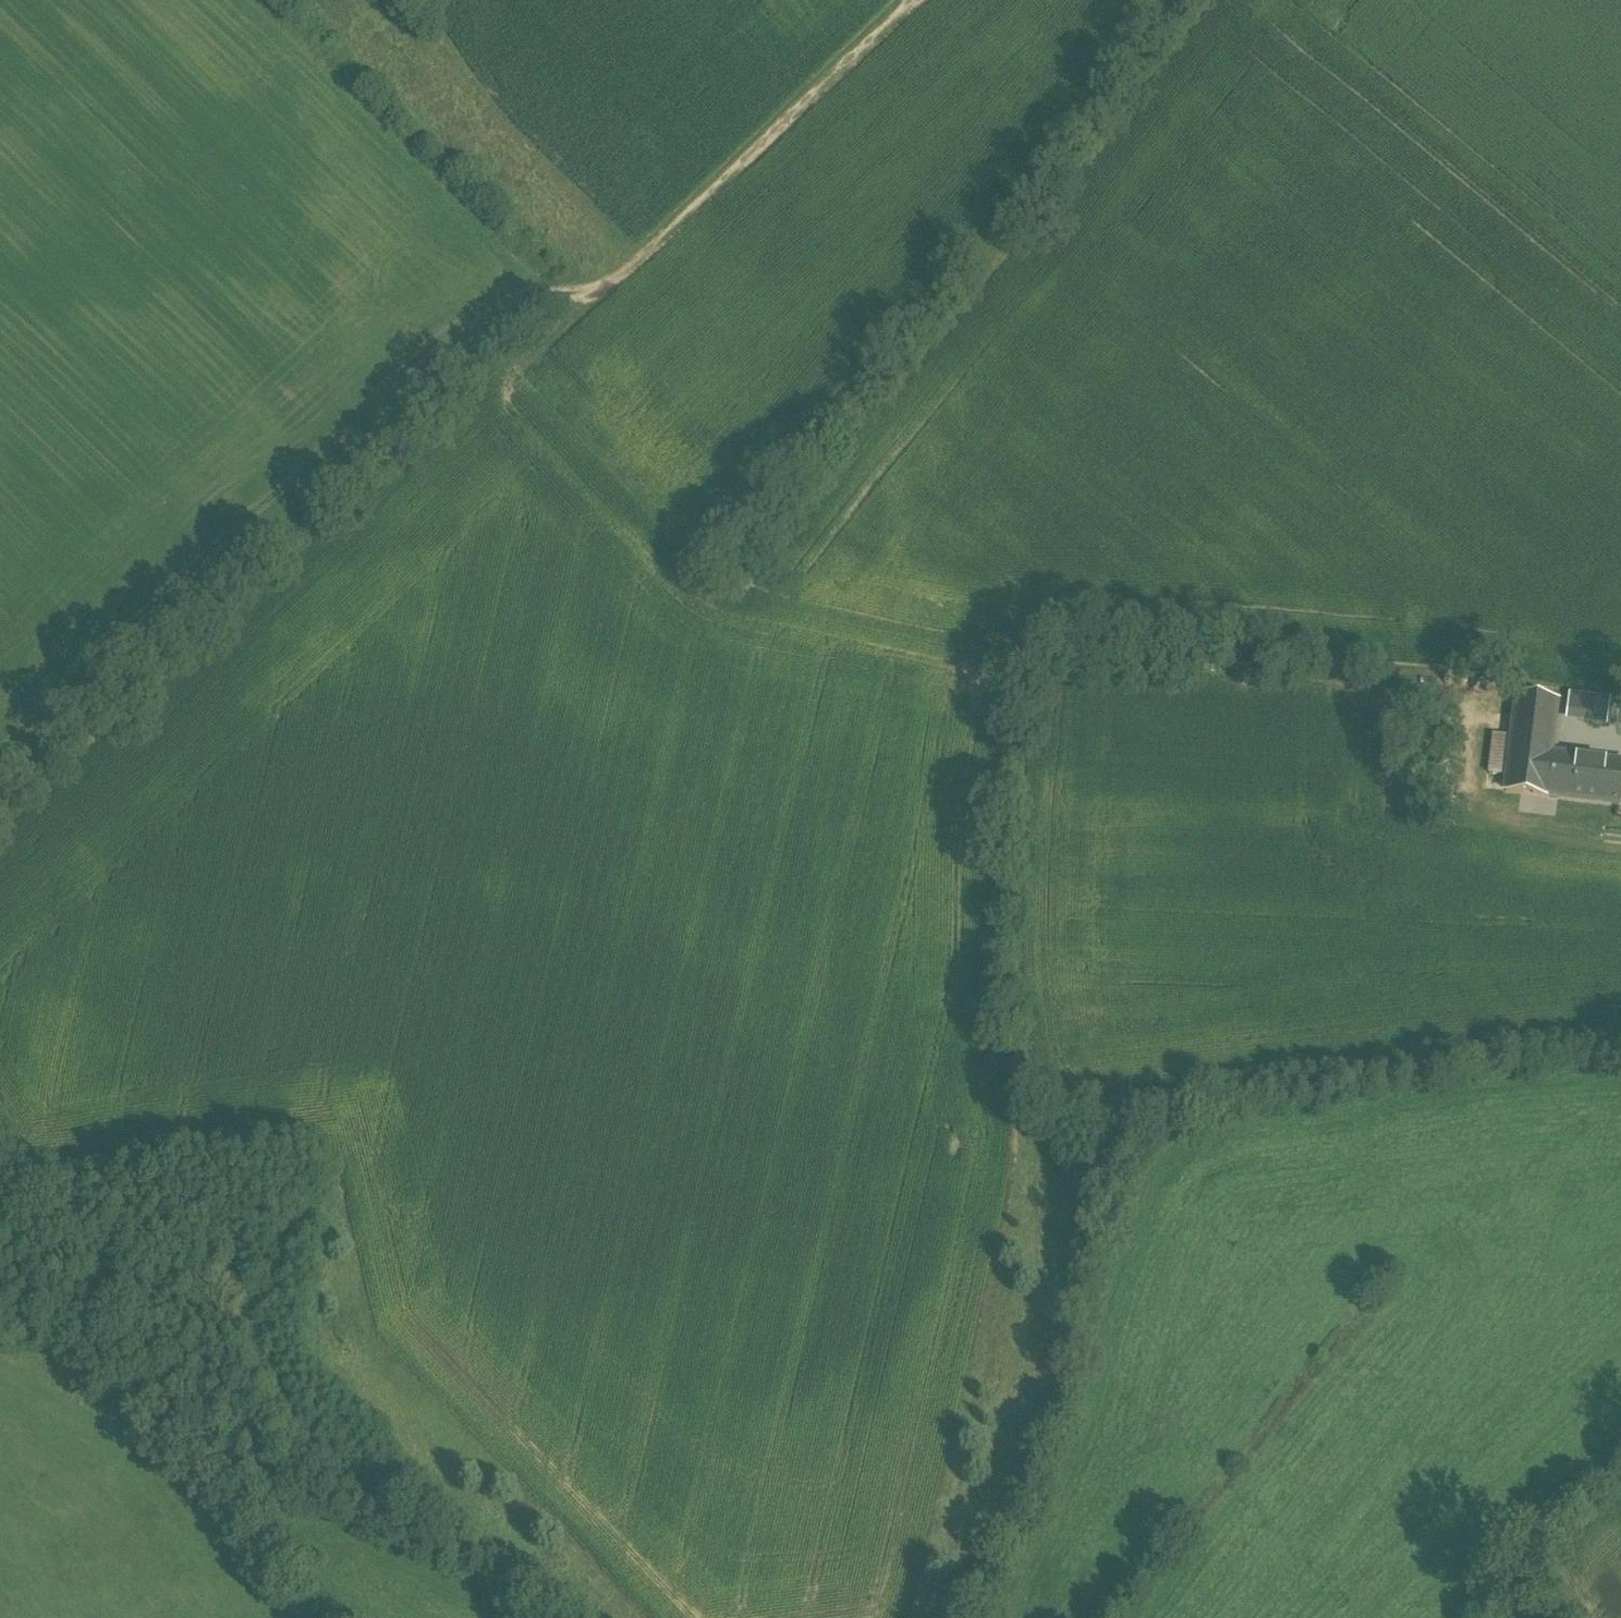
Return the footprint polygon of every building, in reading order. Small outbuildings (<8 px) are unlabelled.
[(1514,681),(1505,774),(1549,779),(1620,787),(1620,784),(1620,743),(1554,736),(1559,685),(1514,681)]
